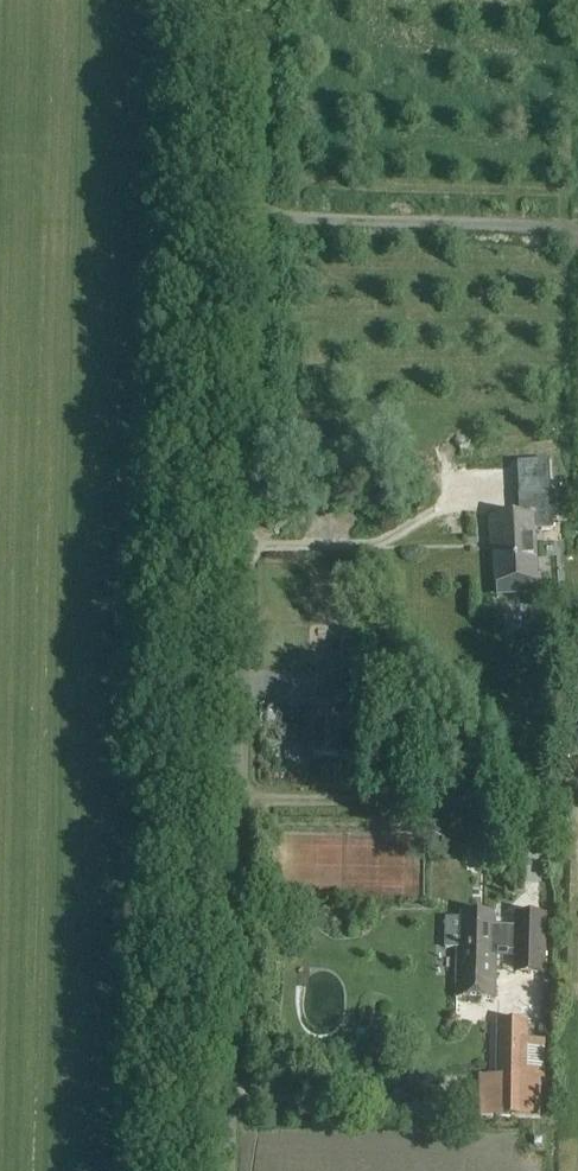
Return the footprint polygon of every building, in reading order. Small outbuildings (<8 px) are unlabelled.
[(560,496),(551,497),(550,495),(518,496),(519,519),(489,520),(490,548),(493,548),(495,583),(536,581),(533,531),(553,530),(552,512),(561,511),(560,496)] [(355,696),(356,672),(334,672),(334,696),(355,696)] [(314,738),(313,757),(339,758),(339,737),(343,737),(344,703),(310,702),(310,738),(314,738)] [(544,975),(545,917),(515,916),(514,933),(492,932),(493,915),(461,915),(461,920),(446,920),(445,949),(457,949),(456,1000),(494,1001),(495,955),(514,955),(514,975),(544,975)] [(526,1023),(498,1022),(498,1079),(481,1079),(481,1118),(540,1118),(540,1080),(544,1080),(544,1045),(526,1045),(526,1023)]
